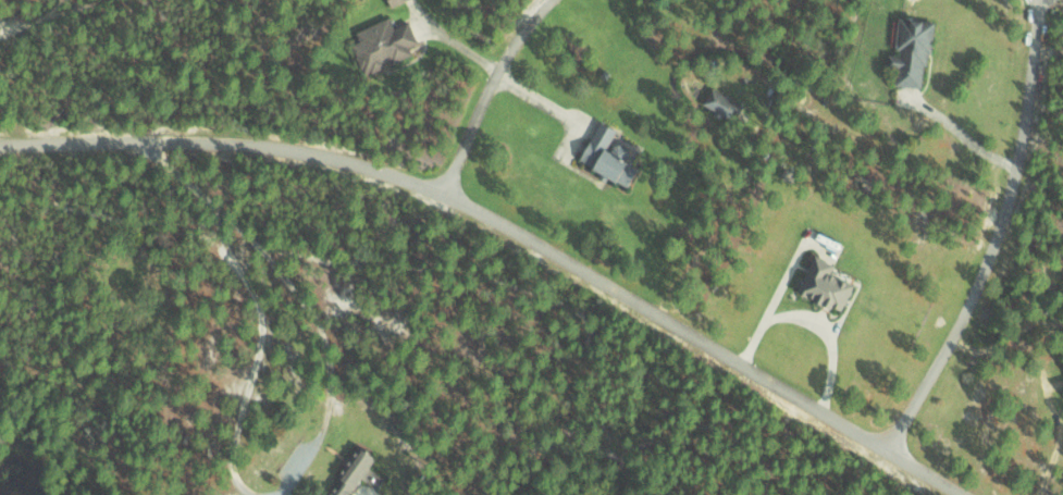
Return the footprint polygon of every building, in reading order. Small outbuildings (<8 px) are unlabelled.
[(348,33),(366,74),(410,55),(406,47),(417,43),(407,20),(392,27),(388,16),(348,33)] [(931,19),(896,16),(893,53),(887,52),(886,65),(894,66),(893,85),(924,87),(931,19)] [(740,101),(710,86),(700,104),(730,120),(740,101)] [(614,129),(596,121),(576,163),(626,186),(635,166),(604,151),(614,129)] [(839,312),(852,284),(829,274),(832,264),(811,255),(795,293),(839,312)] [(376,489),(384,478),(367,466),(373,457),(356,446),(324,494),(346,494),(357,477),(376,489)]
